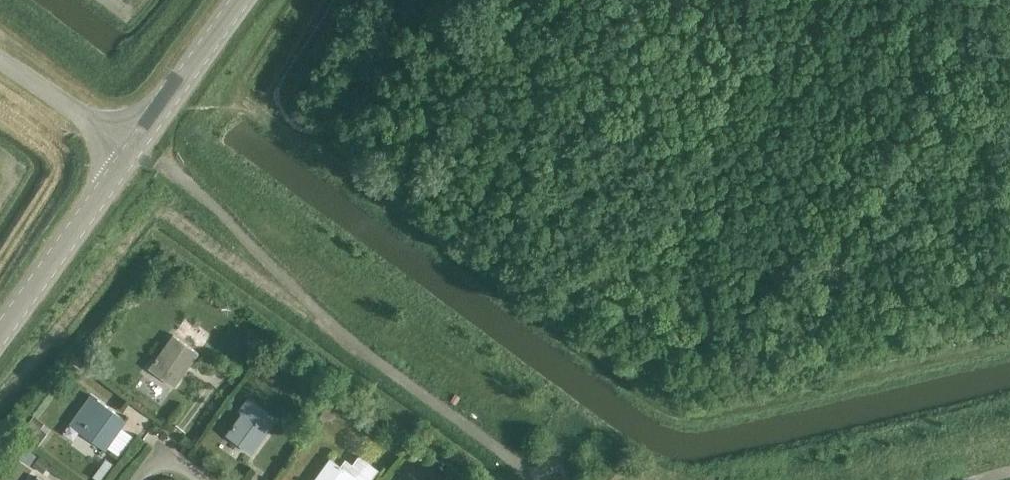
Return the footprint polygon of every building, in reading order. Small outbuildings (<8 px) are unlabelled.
[(156,295),(158,311),(172,309),(170,293),(156,295)] [(173,334),(149,367),(175,385),(198,353),(173,334)] [(269,359),(282,356),(278,343),(266,347),(269,359)] [(71,361),(64,371),(73,377),(80,368),(71,361)] [(67,399),(76,405),(83,396),(74,389),(67,399)] [(252,401),(228,434),(253,453),(277,420),(252,401)] [(102,402),(80,431),(105,449),(126,420),(102,402)] [(20,433),(38,445),(47,432),(41,428),(44,423),(33,415),(30,420),(29,420),(20,433)] [(14,449),(26,458),(30,452),(18,443),(14,449)] [(39,456),(32,465),(42,472),(49,463),(39,456)] [(379,471),(360,457),(353,467),(346,461),(342,467),(331,458),(315,479),(372,479),(379,471)]
